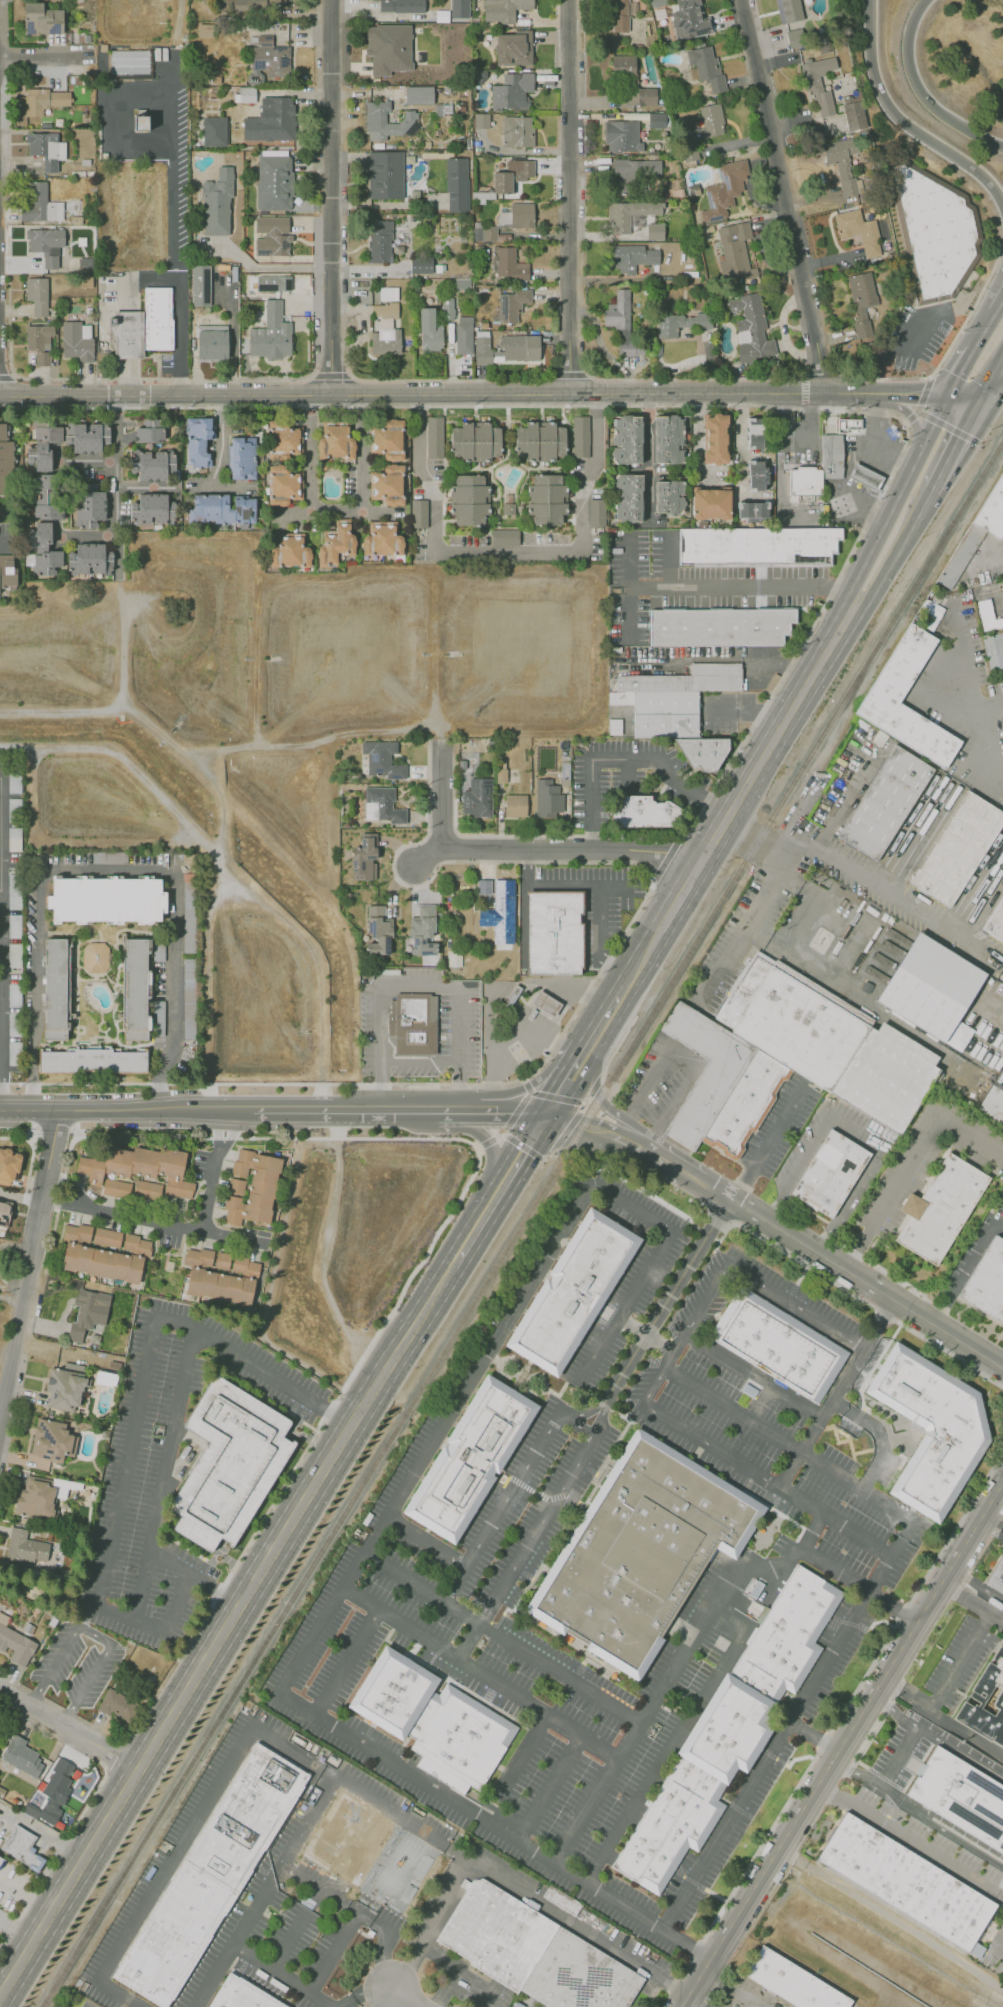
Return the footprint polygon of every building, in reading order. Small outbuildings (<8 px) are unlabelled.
[(216,9),(267,10),(267,0),(216,0),(216,9)] [(424,0),(379,0),(379,12),(424,11),(424,0)] [(468,0),(450,0),(450,17),(468,17),(468,0)] [(482,22),(514,22),(514,8),(532,9),(532,0),(483,0),(482,22)] [(602,1),(610,1),(610,31),(627,31),(627,13),(632,13),(632,3),(627,3),(627,0),(602,0),(602,1)] [(709,16),(703,17),(699,0),(674,0),(676,10),(669,12),(674,39),(712,32),(709,16)] [(786,49),(808,45),(799,0),(776,0),(786,49)] [(62,33),(62,9),(42,9),(42,1),(23,2),(24,34),(62,33)] [(411,24),(365,25),(365,55),(371,55),(371,76),(389,76),(389,70),(411,70),(411,24)] [(495,65),(531,64),(531,32),(494,33),(495,65)] [(289,46),(272,46),(272,35),(250,35),(250,81),(261,81),(261,77),(289,77),(289,46)] [(724,91),(713,44),(684,50),(688,65),(694,64),(698,81),(706,79),(709,94),(724,91)] [(148,49),(109,50),(109,73),(148,73),(148,49)] [(635,55),(610,54),(610,79),(634,80),(635,55)] [(833,114),(825,70),(836,68),(834,55),(800,62),(805,91),(812,90),(817,116),(833,114)] [(490,85),(491,109),(527,108),(527,91),(533,91),(532,72),(502,73),(502,84),(490,85)] [(433,85),(404,86),(404,104),(433,103),(433,85)] [(255,101),(254,86),(237,87),(237,101),(255,101)] [(629,87),(629,105),(656,105),(656,88),(629,87)] [(69,90),(25,89),(25,101),(17,101),(17,114),(42,114),(42,106),(69,106),(69,90)] [(242,117),(242,140),(293,139),(293,96),(259,96),(260,117),(242,117)] [(848,131),(867,127),(861,99),(841,104),(848,131)] [(365,101),(365,140),(386,140),(386,135),(417,134),(416,110),(403,110),(403,122),(385,122),(385,110),(390,110),(390,101),(365,101)] [(698,106),(702,127),(683,130),(685,141),(724,133),(718,102),(698,106)] [(473,128),(488,128),(489,113),(474,113),(473,128)] [(533,146),(532,115),(501,116),(502,147),(533,146)] [(225,116),(201,117),(202,145),(225,145),(225,116)] [(604,121),(604,151),(641,151),(641,142),(637,142),(637,120),(604,121)] [(26,133),(26,154),(42,154),(42,172),(57,172),(57,159),(65,159),(65,141),(57,141),(57,132),(26,133)] [(821,143),(825,164),(835,162),(841,195),(856,193),(847,139),(821,143)] [(683,162),(698,158),(695,145),(680,148),(683,162)] [(403,198),(402,151),(368,151),(369,198),(403,198)] [(255,209),(290,210),(292,156),(256,155),(255,209)] [(446,211),(467,211),(466,158),(446,158),(446,211)] [(513,193),(514,179),(533,180),(534,160),(506,159),(506,172),(493,171),(492,192),(513,193)] [(659,159),(611,160),(612,173),(618,173),(618,179),(659,178),(659,159)] [(921,303),(953,299),(980,254),(969,200),(910,162),(892,167),(921,303)] [(232,165),(217,165),(217,181),(202,181),(202,234),(228,234),(228,196),(232,196),(232,165)] [(20,220),(62,220),(62,201),(46,201),(46,181),(29,181),(29,204),(20,203),(20,220)] [(533,227),(533,202),(510,202),(509,227),(533,227)] [(607,202),(606,233),(628,233),(629,214),(661,214),(661,202),(607,202)] [(833,213),(838,240),(850,238),(850,239),(860,237),(864,259),(881,255),(874,219),(861,221),(859,208),(833,213)] [(288,217),(254,216),(254,232),(262,233),(262,238),(253,238),(253,255),(290,255),(290,233),(288,233),(288,217)] [(390,220),(368,220),(369,262),(391,262),(390,220)] [(744,239),(751,238),(748,221),(716,227),(722,259),(717,260),(720,280),(750,274),(744,239)] [(663,223),(645,223),(645,239),(663,239),(663,223)] [(496,240),(496,226),(474,227),(474,241),(496,240)] [(64,228),(26,229),(27,251),(42,251),(43,268),(58,268),(57,248),(64,247),(64,228)] [(643,245),(610,244),(610,266),(618,267),(618,274),(634,274),(634,264),(658,264),(658,249),(643,249),(643,245)] [(528,262),(514,262),(515,247),(495,246),(494,276),(528,277),(528,262)] [(432,273),(432,259),(412,260),(413,274),(432,273)] [(190,264),(190,306),(209,306),(209,264),(190,264)] [(856,337),(870,334),(866,307),(876,305),(871,271),(846,275),(856,337)] [(291,290),(290,275),(256,276),(256,291),(291,290)] [(47,277),(25,277),(25,300),(31,300),(31,316),(46,317),(47,277)] [(114,358),(142,358),(142,349),(171,349),(171,287),(143,287),(143,311),(114,311),(114,358)] [(397,300),(397,287),(377,287),(378,301),(397,300)] [(614,288),(615,303),(603,303),(604,327),(616,327),(616,354),(641,353),(641,338),(629,338),(629,326),(629,288),(614,288)] [(531,290),(497,291),(498,322),(517,322),(517,312),(521,312),(521,302),(531,302),(531,290)] [(776,356),(773,338),(766,340),(758,293),(726,299),(728,312),(741,310),(742,318),(732,320),(740,363),(776,356)] [(248,357),(290,356),(290,321),(281,321),(281,299),(264,299),(264,327),(247,327),(248,357)] [(452,299),(442,299),(442,318),(452,318),(452,299)] [(433,307),(418,307),(419,350),(442,350),(441,329),(434,329),(433,307)] [(711,312),(695,312),(695,315),(656,314),(656,337),(676,338),(676,327),(710,327),(711,312)] [(455,353),(471,353),(471,316),(455,317),(455,353)] [(370,332),(369,353),(399,354),(400,328),(391,328),(391,317),(377,317),(377,332),(370,332)] [(61,322),(61,359),(92,358),(91,322),(61,322)] [(49,365),(48,335),(53,335),(53,324),(25,325),(25,350),(34,350),(35,366),(49,365)] [(197,331),(226,330),(227,360),(198,361),(197,331)] [(539,334),(497,335),(497,351),(489,352),(489,330),(474,330),(474,364),(491,364),(491,361),(539,360),(539,334)] [(702,464),(726,464),(727,414),(712,413),(712,417),(704,417),(702,464)] [(653,463),(682,464),(683,415),(654,415),(653,463)] [(642,463),(642,416),(611,417),(612,464),(642,463)] [(211,417),(185,417),(186,466),(209,466),(209,452),(204,452),(204,439),(211,439),(211,417)] [(762,449),(762,417),(746,418),(747,449),(762,449)] [(427,418),(427,458),(444,458),(444,418),(427,418)] [(573,418),(572,457),(589,458),(590,418),(573,418)] [(861,418),(837,419),(837,434),(862,433),(861,418)] [(381,460),(402,460),(402,421),(368,421),(368,453),(381,453),(381,460)] [(11,493),(11,440),(4,441),(4,422),(0,422),(0,493),(11,493)] [(100,452),(100,443),(108,443),(107,422),(63,424),(64,445),(71,445),(71,453),(100,452)] [(450,429),(461,429),(461,423),(472,423),(472,427),(478,427),(478,422),(491,422),(491,428),(500,428),(501,456),(491,456),(491,461),(480,461),(480,457),(473,457),(473,461),(461,461),(461,456),(450,456),(450,429)] [(353,462),(353,438),(347,438),(347,423),(322,423),(322,438),(316,437),(315,462),(353,462)] [(515,429),(515,456),(526,456),(526,462),(538,462),(538,458),(544,458),(544,461),(556,461),(556,456),(566,456),(566,429),(556,429),(556,423),(544,423),(544,428),(538,428),(538,424),(526,424),(526,429),(515,429)] [(135,442),(173,441),(173,426),(135,426),(135,442)] [(267,459),(285,460),(285,452),(298,452),(299,427),(268,426),(267,459)] [(842,434),(821,434),(821,478),(842,478),(842,434)] [(151,450),(151,451),(130,451),(130,466),(137,466),(137,480),(166,480),(166,473),(173,473),(173,450),(151,450)] [(763,490),(762,460),(747,460),(748,490),(763,490)] [(268,505),(285,504),(285,498),(299,498),(298,473),(283,474),(283,464),(267,465),(268,505)] [(383,505),(402,505),(402,464),(383,464),(383,471),(371,471),(371,499),(383,498),(383,505)] [(847,479),(877,490),(883,475),(853,464),(847,479)] [(820,467),(788,468),(789,494),(820,494),(820,467)] [(532,472),(562,472),(563,483),(568,483),(568,496),(563,496),(563,502),(568,502),(568,515),(563,515),(563,527),(531,527),(531,516),(527,516),(527,503),(532,503),(532,497),(527,497),(527,484),(532,484),(532,472)] [(643,475),(613,474),(612,521),(642,521),(643,475)] [(454,475),(486,475),(486,485),(489,485),(489,496),(484,496),(484,504),(489,504),(489,515),(485,515),(485,527),(455,527),(455,516),(450,516),(450,504),(453,504),(453,497),(450,497),(450,486),(454,486),(454,475)] [(975,522),(1002,476),(1002,539),(1001,540),(975,522)] [(683,513),(683,481),(654,481),(653,512),(683,513)] [(730,488),(692,488),(691,519),(730,520),(730,488)] [(104,519),(104,491),(73,491),(73,526),(87,526),(87,519),(104,519)] [(166,510),(166,493),(136,494),(136,501),(128,501),(129,523),(172,522),(172,510),(166,510)] [(186,523),(240,523),(240,527),(245,527),(245,523),(254,523),(254,496),(230,496),(230,494),(192,494),(192,508),(186,508),(186,523)] [(590,499),(590,527),(606,528),(606,499),(590,499)] [(411,500),(411,528),(427,528),(427,500),(411,500)] [(767,521),(768,503),(737,502),(736,520),(767,521)] [(501,504),(502,515),(515,515),(515,504),(501,504)] [(318,566),(336,566),(335,554),(354,553),(354,534),(349,534),(349,521),(317,522),(318,566)] [(361,554),(402,554),(402,534),(395,534),(395,521),(367,521),(367,535),(361,535),(361,554)] [(50,522),(31,522),(30,575),(52,575),(52,567),(61,567),(61,550),(50,549),(50,522)] [(936,581),(949,589),(982,534),(968,526),(936,581)] [(842,527),(678,528),(678,564),(809,563),(809,565),(832,565),(832,554),(838,554),(838,540),(842,540),(842,527)] [(518,545),(517,529),(489,529),(490,546),(518,545)] [(301,533),(277,532),(276,563),(309,564),(310,546),(301,546),(301,533)] [(67,552),(67,568),(75,568),(75,573),(90,574),(111,574),(111,557),(104,557),(104,543),(75,543),(75,552),(67,552)] [(15,593),(15,573),(11,573),(12,554),(0,553),(0,592),(15,593)] [(996,618),(1002,616),(1002,631),(998,632),(998,629),(985,632),(978,602),(992,599),(996,618)] [(797,606),(755,607),(755,609),(732,609),(732,607),(708,607),(708,609),(684,609),(684,607),(661,608),(661,610),(648,610),(648,645),(781,644),(781,633),(790,633),(790,623),(797,623),(797,606)] [(909,623),(853,713),(944,769),(961,741),(897,702),(936,639),(909,623)] [(994,638),(993,634),(984,636),(991,669),(1000,667),(1001,674),(1002,674),(1002,636),(994,638)] [(745,664),(693,664),(693,672),(621,672),(617,704),(635,704),(633,736),(677,733),(691,767),(715,767),(734,744),(726,735),(701,735),(701,692),(744,690),(745,664)] [(405,779),(405,765),(390,765),(390,754),(396,754),(396,741),(361,741),(361,774),(384,774),(384,779),(405,779)] [(933,768),(894,743),(836,836),(875,861),(933,768)] [(496,783),(506,782),(506,769),(495,769),(496,783)] [(491,815),(491,778),(469,778),(469,791),(461,791),(461,815),(491,815)] [(560,786),(542,785),(543,779),(535,778),(534,816),(560,816),(560,786)] [(364,787),(364,820),(389,820),(389,823),(406,824),(406,809),(393,808),(393,787),(364,787)] [(678,821),(678,802),(648,791),(613,791),(608,821),(678,821)] [(1002,820),(1002,813),(967,791),(909,882),(948,907),(1002,820)] [(504,816),(526,817),(527,795),(505,794),(504,816)] [(375,833),(359,834),(359,847),(350,847),(351,880),(376,879),(375,833)] [(126,852),(92,852),(92,863),(126,863),(126,852)] [(160,880),(54,877),(53,895),(46,895),(46,907),(55,908),(54,921),(123,923),(123,920),(160,921),(160,908),(165,909),(166,892),(160,892),(160,880)] [(582,892),(526,892),(526,967),(587,968),(582,892)] [(981,929),(1002,942),(1002,892),(981,929)] [(409,955),(436,955),(437,904),(418,904),(417,917),(410,917),(409,955)] [(365,955),(390,955),(390,921),(383,921),(383,905),(367,905),(367,941),(365,941),(365,955)] [(492,943),(513,944),(513,915),(497,915),(498,908),(478,908),(478,926),(493,926),(492,943)] [(21,914),(8,914),(8,938),(21,938),(21,914)] [(942,1042),(985,974),(917,931),(874,999),(942,1042)] [(68,939),(44,939),(44,1040),(67,1040),(68,939)] [(149,939),(123,939),(122,1022),(125,1022),(125,1040),(148,1040),(149,939)] [(107,943),(83,943),(83,972),(107,972),(107,943)] [(21,944),(8,944),(8,970),(21,970),(21,944)] [(899,1127),(942,1052),(760,948),(715,1023),(680,1000),(661,1031),(710,1061),(665,1132),(734,1173),(797,1068),(899,1127)] [(435,996),(430,995),(430,993),(394,993),(394,999),(390,999),(390,1013),(387,1013),(387,1035),(394,1035),(394,1054),(435,1054),(435,996)] [(8,1065),(21,1065),(21,1041),(8,1041),(8,1065)] [(146,1072),(146,1051),(39,1051),(39,1072),(146,1072)] [(998,1084),(981,1109),(1002,1122),(1002,1087),(998,1084)] [(833,1220),(873,1152),(832,1124),(789,1192),(833,1220)] [(184,1150),(103,1146),(102,1158),(77,1157),(76,1172),(88,1172),(88,1183),(102,1184),(102,1196),(130,1198),(130,1197),(162,1199),(162,1195),(192,1197),(193,1181),(183,1181),(184,1150)] [(0,1149),(0,1179),(12,1179),(12,1173),(21,1173),(21,1149),(0,1149)] [(280,1157),(238,1150),(236,1162),(239,1162),(237,1176),(246,1178),(247,1167),(251,1168),(246,1199),(227,1195),(222,1223),(240,1226),(241,1219),(269,1224),(280,1157)] [(938,1267),(993,1176),(950,1150),(895,1240),(938,1267)] [(561,1380),(646,1241),(592,1208),(507,1347),(561,1380)] [(139,1282),(143,1255),(149,1256),(151,1239),(123,1234),(124,1232),(93,1227),(65,1223),(62,1240),(66,1241),(61,1270),(139,1282)] [(997,1236),(960,1298),(1002,1324),(1002,1240),(997,1236)] [(258,1309),(266,1262),(215,1254),(213,1270),(210,1269),(213,1252),(185,1247),(182,1264),(189,1266),(184,1297),(258,1309)] [(743,1285),(851,1353),(819,1405),(711,1338),(743,1285)] [(104,1325),(110,1295),(77,1289),(74,1305),(78,1306),(75,1322),(71,1321),(67,1340),(81,1343),(84,1328),(92,1330),(93,1323),(104,1325)] [(943,1526),(993,1442),(983,1394),(898,1342),(867,1394),(929,1431),(890,1494),(943,1526)] [(235,1546),(297,1447),(291,1441),(297,1423),(219,1374),(188,1426),(207,1441),(172,1511),(182,1513),(172,1529),(215,1556),(227,1542),(235,1546)] [(404,1514),(490,1375),(543,1408),(458,1547),(404,1514)] [(30,1457),(62,1461),(64,1451),(71,1452),(73,1435),(65,1434),(67,1423),(36,1418),(30,1457)] [(525,1614),(639,1427),(773,1508),(740,1562),(717,1548),(661,1639),(667,1643),(641,1684),(525,1614)] [(13,1513),(51,1520),(55,1497),(66,1499),(69,1482),(53,1479),(52,1484),(29,1479),(27,1490),(18,1488),(13,1513)] [(1001,1559),(985,1585),(1002,1596),(1002,1560),(1001,1559)] [(798,1563),(614,1869),(660,1896),(690,1846),(700,1852),(726,1808),(718,1803),(728,1786),(730,1788),(741,1769),(750,1775),(778,1728),(768,1722),(786,1691),(798,1698),(828,1649),(819,1643),(849,1593),(798,1563)] [(0,1626),(0,1645),(27,1655),(33,1638),(0,1626)] [(388,1646),(445,1680),(437,1693),(439,1695),(447,1682),(524,1728),(483,1797),(469,1789),(465,1796),(418,1768),(424,1758),(412,1751),(418,1741),(409,1735),(405,1742),(350,1709),(388,1646)] [(957,1722),(1002,1749),(1002,1646),(957,1722)] [(98,1707),(128,1724),(139,1705),(109,1687),(98,1707)] [(39,1779),(48,1758),(24,1746),(27,1740),(12,1733),(0,1759),(0,1761),(39,1779)] [(313,1775),(259,1742),(113,1978),(161,2006),(170,2006),(313,1775)] [(937,1747),(1002,1787),(1002,1855),(906,1796),(937,1747)] [(58,1755),(49,1770),(52,1771),(45,1782),(41,1780),(35,1788),(49,1796),(37,1816),(60,1829),(63,1823),(57,1819),(62,1811),(56,1808),(59,1803),(62,1805),(69,1793),(81,1773),(72,1767),(74,1765),(58,1755)] [(411,1916),(307,1850),(344,1790),(449,1856),(411,1916)] [(970,1953),(999,1906),(849,1814),(820,1861),(970,1953)] [(29,1849),(36,1836),(14,1823),(0,1848),(0,1850),(38,1872),(46,1858),(29,1849)] [(648,1979),(631,2006),(547,2006),(438,1941),(475,1881),(485,1879),(648,1979)] [(765,1945),(745,1976),(796,2006),(852,2006),(856,2000),(765,1945)] [(232,1970),(209,2006),(292,2006),(232,1970)]
